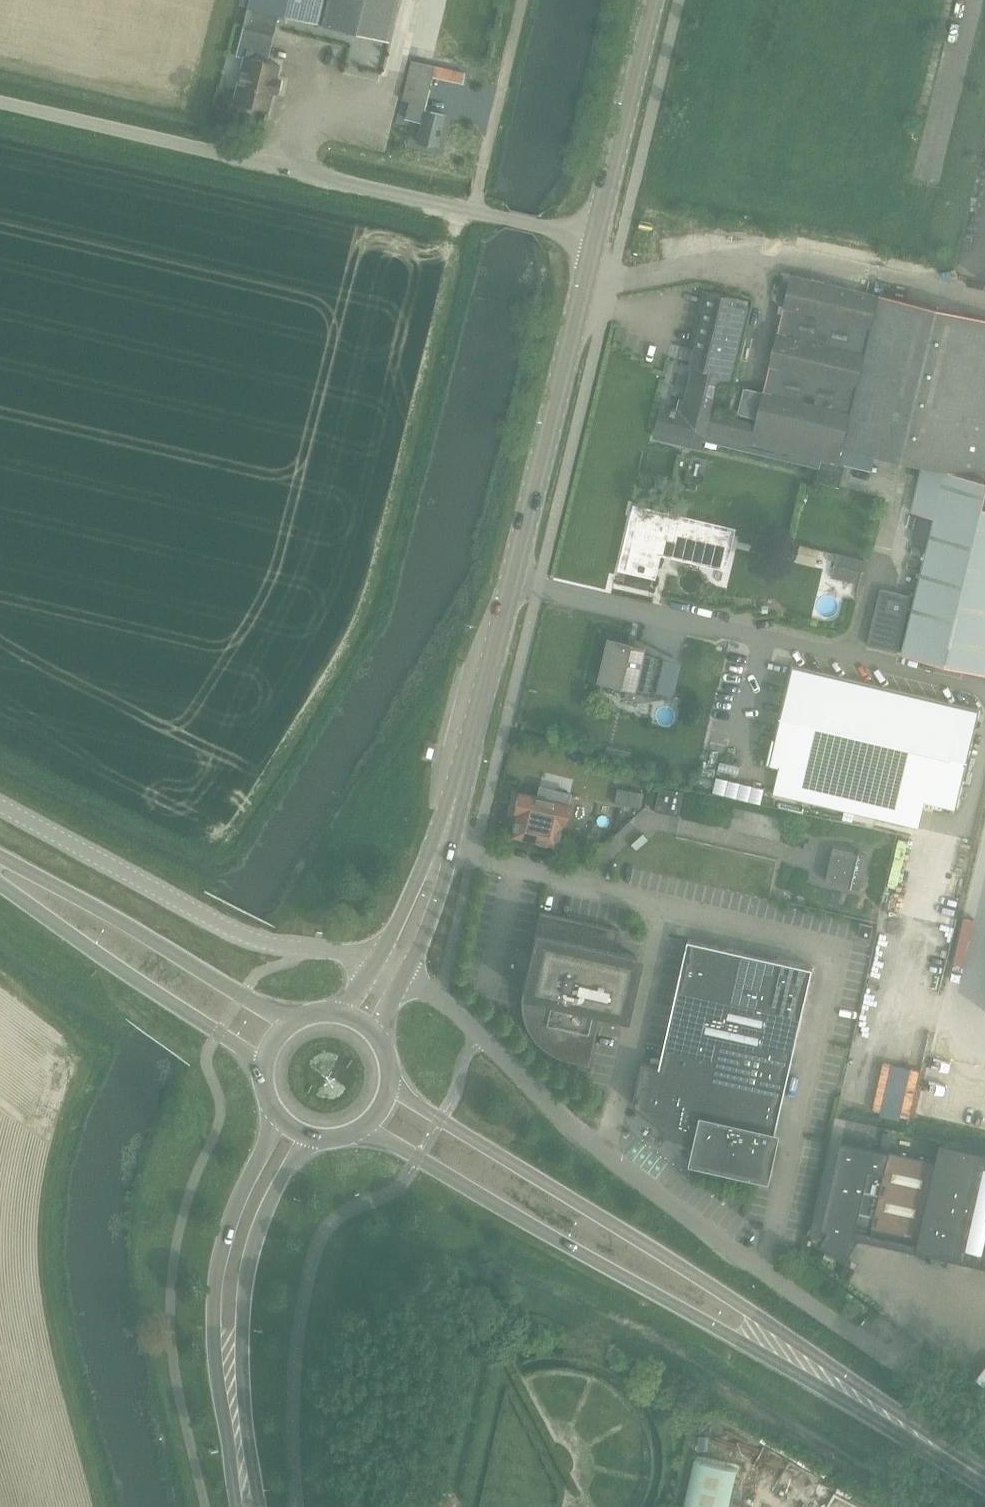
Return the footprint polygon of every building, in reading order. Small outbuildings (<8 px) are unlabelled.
[(235,54),(243,56),(267,62),(273,35),(278,15),(317,24),(386,40),(396,0),(248,0),(246,7),(247,8),(242,27),(241,27),(235,54)] [(242,60),(232,100),(268,109),(272,92),(276,93),(280,78),(276,77),(279,64),(267,62),(266,64),(242,60)] [(445,116),(424,110),(432,77),(461,83),(464,73),(410,61),(401,99),(408,101),(404,119),(420,123),(415,141),(437,146),(445,116)] [(738,413),(741,414),(757,418),(756,421),(756,422),(842,443),(842,445),(843,446),(839,463),(846,464),(872,470),(876,453),(906,460),(922,464),(915,493),(911,510),(911,512),(918,513),(912,542),(927,546),(915,597),(901,653),(984,673),(984,506),(984,505),(984,500),(984,479),(984,478),(984,319),(867,292),(809,278),(791,274),(789,282),(785,281),(779,284),(776,299),(779,305),(784,306),(765,385),(763,391),(747,388),(744,388),(738,413)] [(694,365),(685,400),(711,406),(718,380),(730,383),(748,308),(736,305),(738,299),(710,292),(696,350),(692,365),(694,365)] [(672,409),(662,407),(654,438),(701,449),(703,440),(716,443),(819,468),(815,481),(840,488),(846,464),(839,463),(843,446),(842,445),(842,443),(756,422),(756,424),(710,413),(711,406),(685,400),(683,409),(673,407),(672,409)] [(618,570),(627,572),(624,583),(650,589),(652,578),(656,579),(662,556),(727,571),(736,533),(737,528),(634,504),(618,570)] [(800,545),(796,562),(816,567),(820,550),(800,545)] [(837,554),(832,578),(860,585),(865,561),(837,554)] [(880,589),(867,645),(901,653),(915,597),(880,589)] [(607,639),(597,680),(601,681),(627,687),(624,698),(638,702),(671,698),(672,695),(680,662),(630,635),(628,644),(607,639)] [(779,778),(776,791),(813,800),(916,825),(919,811),(923,797),(951,803),(971,719),(797,677),(779,752),(777,762),(783,763),(779,778)] [(604,757),(603,760),(642,768),(643,765),(648,745),(608,737),(604,757)] [(716,779),(713,794),(760,805),(764,791),(716,779)] [(510,836),(556,847),(561,824),(563,824),(568,804),(567,804),(569,794),(539,787),(537,797),(518,792),(513,813),(516,813),(510,836)] [(643,793),(616,788),(614,803),(641,808),(643,793)] [(659,788),(653,811),(677,816),(682,793),(659,788)] [(633,844),(630,847),(635,852),(647,841),(642,835),(633,844)] [(826,881),(859,889),(866,856),(833,848),(826,881)] [(526,969),(521,991),(520,997),(520,1002),(520,1007),(521,1012),(522,1017),(523,1022),(525,1027),(527,1031),(530,1036),(533,1040),(537,1044),(540,1047),(544,1050),(549,1053),(553,1056),(558,1058),(563,1060),(587,1065),(600,1009),(622,1014),(635,956),(613,951),(618,930),(539,912),(530,955),(520,953),(518,960),(517,967),(526,969)] [(858,935),(869,938),(872,926),(860,924),(858,935)] [(688,942),(660,1066),(642,1062),(633,1103),(653,1120),(674,1135),(697,1149),(720,1159),(743,1168),(767,1174),(813,967),(688,939),(688,942)] [(920,1251),(984,1265),(984,1151),(940,1141),(936,1161),(842,1140),(843,1135),(842,1135),(821,1228),(827,1230),(820,1242),(818,1242),(818,1243),(827,1248),(850,1263),(851,1261),(846,1258),(859,1237),(920,1251)] [(737,1470),(694,1461),(684,1506),(729,1506),(737,1470)]
